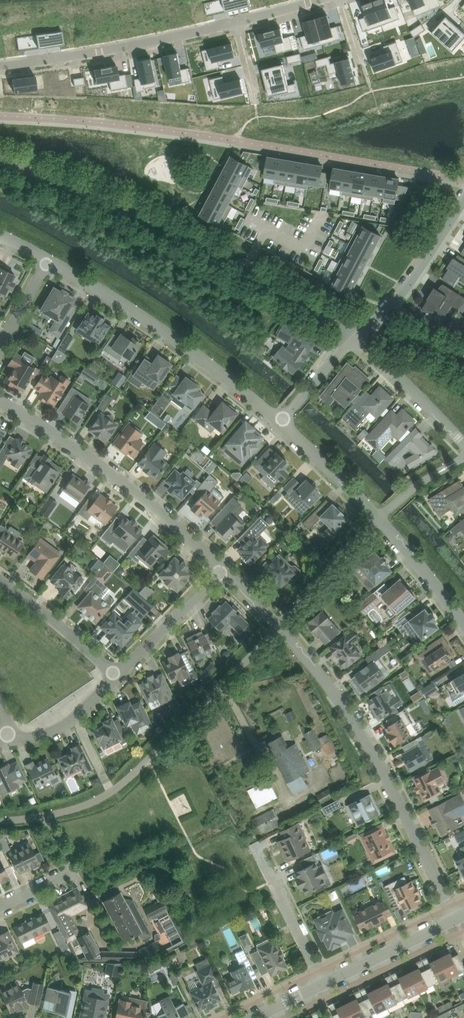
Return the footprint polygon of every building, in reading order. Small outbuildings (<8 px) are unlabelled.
[(203,3),(207,17),(251,5),(250,0),(216,0),(203,3)] [(365,17),(359,19),(364,32),(382,25),(373,0),(361,5),(365,17)] [(373,0),(382,25),(400,19),(395,6),(389,9),(386,0),(374,0),(373,0)] [(416,17),(434,9),(431,0),(409,0),(416,17)] [(434,9),(441,6),(439,0),(431,0),(434,9)] [(327,15),(315,19),(323,45),(341,39),(337,26),(331,28),(327,15)] [(432,33),(453,52),(463,39),(463,33),(448,19),(446,17),(440,24),(432,33)] [(307,35),(300,37),(304,50),(323,45),(315,19),(303,22),(307,35)] [(421,24),(410,31),(414,38),(426,30),(421,24)] [(281,28),(258,34),(262,48),(275,44),(277,54),(293,49),(290,36),(283,38),(281,28)] [(62,31),(17,37),(18,51),(64,44),(62,31)] [(414,37),(406,40),(413,58),(420,55),(414,37)] [(386,53),(370,59),(375,72),(403,62),(397,42),(384,46),(386,53)] [(232,43),(202,51),(207,71),(220,68),(219,61),(235,57),(232,43)] [(177,53),(164,56),(164,57),(166,64),(169,79),(181,76),(183,83),(190,81),(188,68),(181,70),(177,53)] [(300,54),(287,57),(289,64),(302,61),(300,54)] [(164,57),(158,58),(159,65),(166,64),(164,57)] [(329,57),(316,60),(318,68),(327,65),(329,75),(339,72),(342,85),(355,81),(349,59),(331,64),(329,57)] [(141,78),(134,79),(136,85),(137,93),(141,92),(145,91),(144,89),(157,86),(151,59),(138,61),(141,78)] [(271,67),(262,70),(263,73),(269,97),(279,94),(279,96),(297,92),(295,83),(288,85),(283,64),(271,67)] [(117,66),(94,70),(96,83),(109,81),(111,91),(128,88),(127,87),(125,75),(125,74),(118,75),(117,66)] [(35,76),(12,79),(14,93),(37,90),(35,76)] [(223,76),(210,80),(215,100),(244,92),(241,79),(224,83),(223,76)] [(84,77),(73,79),(74,86),(85,85),(84,77)] [(136,85),(133,86),(135,99),(143,100),(141,92),(137,93),(136,85)] [(244,151),(240,159),(245,162),(250,152),(244,151)] [(231,157),(226,167),(248,178),(250,175),(253,168),(231,157)] [(266,168),(265,177),(275,179),(279,159),(268,157),(266,168)] [(275,179),(275,183),(286,185),(290,161),(279,159),(275,179)] [(286,185),(297,187),(301,163),(290,161),(286,185)] [(297,187),(308,189),(308,184),(312,164),(311,164),(301,163),(297,187)] [(312,164),(308,184),(314,185),(325,187),(328,173),(327,173),(321,172),(322,166),(312,164)] [(221,176),(220,177),(238,186),(242,188),(243,188),(248,178),(226,167),(221,176)] [(334,168),(331,188),(341,190),(345,170),(334,168)] [(341,190),(341,195),(352,196),(356,172),(345,170),(341,190)] [(352,196),(363,198),(367,174),(357,172),(356,172),(352,196)] [(363,198),(374,200),(374,195),(378,176),(377,175),(367,174),(363,198)] [(378,176),(374,195),(384,197),(387,177),(378,176)] [(216,186),(233,195),(238,186),(220,177),(216,186)] [(384,197),(383,202),(384,202),(387,202),(395,204),(396,199),(398,185),(399,179),(388,177),(387,177),(384,197)] [(398,185),(396,199),(402,200),(409,187),(398,185)] [(216,186),(211,195),(229,204),(233,195),(216,186)] [(211,195),(206,205),(228,217),(233,207),(229,204),(211,195)] [(200,215),(222,227),(228,217),(206,205),(200,215)] [(359,225),(354,234),(376,246),(381,236),(359,224),(359,225)] [(354,234),(349,244),(371,256),(376,246),(354,234)] [(342,240),(337,250),(344,253),(344,254),(366,265),(371,256),(349,244),(342,240)] [(327,245),(324,251),(330,255),(333,248),(331,247),(328,245),(327,245)] [(339,263),(338,263),(361,275),(366,265),(344,254),(339,263)] [(458,254),(455,259),(454,257),(447,268),(449,269),(442,279),(453,286),(460,276),(463,279),(463,258),(458,254)] [(0,295),(2,293),(5,295),(8,289),(11,290),(14,282),(12,281),(15,275),(7,271),(9,267),(0,263),(0,295)] [(333,273),(355,285),(356,285),(361,275),(338,263),(333,273)] [(333,273),(328,283),(332,285),(350,294),(356,285),(355,285),(333,273)] [(463,303),(463,297),(443,284),(439,290),(434,287),(432,291),(431,290),(426,297),(428,298),(427,299),(429,300),(422,310),(435,314),(436,313),(435,313),(439,307),(447,312),(451,305),(458,310),(463,303)] [(72,300),(61,293),(54,289),(47,302),(46,301),(41,310),(47,314),(47,313),(57,319),(50,331),(58,337),(77,305),(71,301),(72,300)] [(88,313),(82,321),(79,326),(86,331),(93,335),(100,339),(109,325),(102,321),(103,318),(96,314),(95,317),(88,313)] [(29,323),(26,329),(31,331),(34,326),(29,323)] [(281,364),(287,369),(289,368),(294,373),(302,362),(301,361),(303,359),(304,360),(307,355),(306,354),(307,352),(309,353),(315,341),(284,324),(283,326),(282,326),(278,332),(279,333),(278,335),(291,343),(287,349),(285,348),(282,351),(281,349),(277,354),(279,355),(276,358),(280,361),(279,362),(281,364)] [(57,349),(63,353),(73,338),(66,334),(62,340),(57,348),(57,349)] [(113,346),(108,342),(103,349),(114,356),(118,351),(129,359),(130,358),(132,359),(136,354),(134,352),(138,346),(140,343),(133,338),(131,341),(121,334),(113,346)] [(58,338),(53,346),(57,348),(62,340),(58,338)] [(57,349),(52,358),(58,363),(62,362),(66,355),(63,353),(57,349)] [(9,373),(4,381),(12,386),(13,385),(15,382),(24,388),(25,388),(32,376),(34,377),(39,369),(31,364),(30,366),(20,360),(22,357),(15,353),(8,365),(14,369),(12,373),(11,373),(11,374),(9,373)] [(41,364),(40,367),(44,369),(46,367),(49,361),(51,358),(47,355),(45,358),(41,364)] [(135,369),(129,379),(139,386),(143,381),(148,384),(153,377),(159,382),(161,378),(163,379),(166,375),(165,373),(171,364),(168,362),(170,360),(162,355),(161,357),(158,355),(154,361),(152,364),(145,359),(137,370),(135,369)] [(94,361),(89,368),(93,371),(95,373),(100,365),(94,361)] [(322,396),(330,403),(341,390),(351,399),(349,401),(351,402),(361,390),(358,388),(367,378),(358,370),(357,371),(348,364),(322,396)] [(85,366),(76,379),(81,383),(85,376),(87,378),(91,371),(85,366)] [(54,403),(54,404),(58,397),(59,398),(62,392),(69,381),(62,376),(59,381),(52,377),(50,379),(43,374),(35,388),(42,392),(40,395),(41,395),(45,398),(46,398),(54,403)] [(157,403),(151,411),(158,416),(164,408),(174,394),(179,398),(178,399),(180,400),(181,399),(186,403),(193,408),(203,395),(196,390),(198,387),(195,384),(189,380),(185,377),(183,380),(177,375),(157,403)] [(115,377),(112,382),(113,383),(120,388),(123,382),(115,377)] [(66,397),(60,405),(66,409),(65,411),(66,411),(67,414),(66,415),(74,420),(74,421),(80,425),(84,418),(81,416),(86,409),(88,405),(79,399),(82,394),(72,387),(66,397)] [(370,397),(365,393),(343,417),(356,428),(371,411),(377,416),(391,400),(389,398),(390,396),(383,389),(381,391),(378,389),(371,397),(371,396),(370,397)] [(97,407),(104,411),(113,398),(106,394),(97,407)] [(203,405),(197,413),(194,418),(204,426),(205,426),(211,431),(215,425),(222,431),(225,427),(226,427),(228,424),(232,418),(233,418),(238,412),(230,406),(228,408),(222,403),(214,413),(203,405)] [(165,422),(149,410),(145,416),(161,428),(165,422)] [(385,418),(366,439),(379,450),(388,440),(386,438),(392,432),(393,434),(398,438),(407,428),(407,429),(413,423),(410,420),(412,418),(406,412),(404,414),(401,411),(397,416),(391,411),(385,418)] [(101,413),(95,421),(89,429),(105,441),(109,436),(110,437),(114,430),(113,430),(117,425),(101,413)] [(122,451),(126,454),(128,452),(134,457),(144,443),(135,437),(139,430),(129,422),(113,444),(122,451)] [(251,431),(252,428),(245,422),(222,449),(241,465),(252,453),(251,452),(255,447),(255,446),(263,437),(256,431),(254,433),(251,431)] [(415,457),(407,462),(410,467),(424,460),(426,459),(430,457),(431,456),(437,452),(432,444),(429,446),(423,441),(425,439),(422,436),(423,435),(416,428),(386,458),(393,465),(410,447),(417,453),(414,455),(415,457)] [(5,444),(0,451),(0,467),(8,454),(22,462),(26,455),(28,456),(32,451),(30,449),(31,448),(24,444),(26,441),(19,437),(17,440),(16,439),(16,440),(10,436),(10,435),(5,444)] [(138,463),(151,473),(157,478),(168,464),(161,459),(166,452),(155,443),(149,450),(149,449),(138,463)] [(276,476),(281,480),(287,473),(283,469),(288,463),(281,456),(280,457),(276,452),(276,453),(270,447),(254,465),(265,475),(269,471),(275,477),(276,476)] [(36,468),(31,464),(22,477),(33,484),(36,479),(49,487),(52,482),(53,482),(54,480),(59,472),(47,465),(51,459),(44,455),(36,468)] [(212,461),(205,469),(209,473),(217,464),(212,461)] [(172,473),(166,480),(171,485),(169,488),(175,493),(182,499),(188,491),(189,491),(192,494),(196,490),(201,483),(197,479),(195,482),(183,472),(181,474),(175,469),(172,473)] [(67,482),(62,489),(80,501),(84,495),(90,486),(89,485),(91,482),(86,479),(84,482),(73,474),(67,482)] [(191,509),(196,513),(197,514),(201,510),(208,515),(210,513),(211,514),(214,510),(213,509),(224,496),(214,487),(218,481),(210,474),(201,483),(196,490),(202,495),(195,504),(191,509)] [(294,478),(284,488),(288,492),(284,496),(296,507),(304,500),(309,505),(320,494),(315,489),(316,488),(312,484),(311,485),(306,480),(301,485),(294,478)] [(434,507),(439,516),(458,506),(461,511),(463,510),(463,486),(460,480),(429,499),(434,507)] [(235,481),(231,486),(237,493),(242,488),(235,481)] [(277,492),(269,500),(274,504),(282,496),(277,492)] [(80,509),(78,512),(87,518),(91,513),(94,515),(96,513),(107,520),(111,515),(117,507),(111,502),(112,501),(107,497),(106,499),(100,494),(92,504),(87,500),(80,509)] [(222,534),(221,535),(226,540),(227,538),(228,539),(235,531),(237,532),(243,526),(241,525),(242,524),(231,514),(240,504),(233,497),(211,521),(218,527),(217,528),(222,534)] [(50,498),(40,513),(46,518),(57,502),(50,498)] [(343,514),(337,508),(337,507),(336,508),(332,504),(331,505),(326,500),(303,523),(309,528),(320,517),(329,526),(323,533),(329,539),(336,532),(334,530),(346,518),(342,514),(343,514)] [(243,544),(240,547),(238,549),(243,553),(241,554),(242,556),(242,558),(247,562),(249,562),(251,564),(265,549),(255,538),(268,525),(260,516),(238,539),(243,544)] [(109,526),(100,537),(110,545),(110,544),(119,539),(120,536),(130,544),(142,530),(136,526),(138,524),(132,519),(130,521),(125,517),(120,522),(115,518),(109,526)] [(451,529),(455,535),(463,528),(463,529),(463,519),(451,529)] [(7,552),(14,557),(23,544),(6,533),(9,529),(1,524),(0,526),(0,548),(7,552)] [(132,550),(128,554),(137,562),(145,553),(153,561),(156,557),(160,560),(161,559),(168,551),(160,545),(162,543),(156,538),(154,541),(151,539),(149,541),(146,545),(140,540),(134,548),(132,550)] [(29,552),(27,556),(36,562),(30,569),(42,578),(48,570),(59,556),(39,541),(36,545),(30,553),(29,552)] [(76,542),(72,547),(80,554),(84,548),(76,542)] [(362,563),(354,571),(370,589),(390,572),(385,566),(386,565),(386,564),(387,563),(390,561),(385,556),(383,558),(381,559),(375,552),(367,559),(366,557),(360,562),(362,563)] [(266,561),(262,565),(262,567),(263,569),(263,570),(269,576),(268,577),(273,582),(274,581),(280,587),(290,577),(291,578),(295,578),(299,574),(299,570),(295,566),(291,566),(289,568),(277,555),(270,562),(268,561),(266,561)] [(110,556),(104,563),(105,564),(113,570),(119,563),(110,556)] [(175,558),(159,575),(165,580),(163,582),(169,587),(170,588),(172,586),(177,590),(192,573),(186,568),(187,566),(183,562),(182,562),(181,563),(175,558)] [(62,565),(58,570),(52,578),(53,578),(51,581),(56,585),(58,583),(63,587),(59,591),(68,598),(71,594),(72,594),(78,586),(82,581),(83,579),(65,564),(63,566),(62,565)] [(105,564),(95,576),(103,583),(114,571),(113,570),(105,564)] [(398,581),(381,596),(396,614),(416,597),(400,579),(400,580),(398,581)] [(89,593),(78,606),(84,611),(90,617),(96,622),(115,600),(110,596),(107,596),(103,601),(98,596),(102,591),(102,589),(97,584),(89,593)] [(146,585),(139,593),(146,599),(154,591),(151,588),(150,589),(146,585)] [(133,590),(125,598),(136,608),(138,611),(143,615),(151,606),(133,590)] [(378,599),(373,593),(359,606),(366,613),(374,606),(372,604),(378,599)] [(221,607),(219,606),(213,612),(214,614),(209,619),(214,625),(213,626),(219,633),(230,623),(240,632),(248,624),(239,615),(240,614),(239,613),(240,612),(233,606),(232,607),(226,602),(221,607)] [(114,613),(102,627),(108,633),(116,640),(122,645),(135,632),(134,631),(140,624),(133,617),(138,611),(136,608),(130,614),(129,614),(123,621),(114,613)] [(435,621),(430,614),(429,615),(425,609),(414,618),(410,612),(396,623),(403,632),(407,629),(410,633),(416,629),(423,638),(439,627),(435,622),(435,621)] [(311,624),(308,626),(316,635),(319,633),(327,643),(336,635),(328,625),(332,621),(325,612),(320,616),(319,614),(309,622),(311,624)] [(346,636),(340,640),(333,646),(333,647),(331,648),(336,655),(338,653),(342,658),(340,660),(345,667),(347,665),(348,666),(361,656),(351,643),(359,637),(354,630),(346,636)] [(204,634),(188,642),(194,655),(196,659),(212,651),(218,648),(210,632),(205,635),(204,634)] [(446,662),(451,658),(450,657),(451,656),(447,650),(446,651),(443,647),(448,644),(443,637),(429,647),(430,648),(424,652),(427,657),(428,659),(427,660),(433,668),(434,667),(435,669),(441,665),(441,666),(447,662),(446,662)] [(377,650),(381,657),(392,649),(387,642),(377,650)] [(380,657),(381,657),(377,650),(366,657),(371,664),(374,662),(380,657)] [(170,659),(163,662),(171,678),(177,674),(180,679),(182,685),(198,677),(194,670),(185,651),(180,654),(179,654),(178,653),(169,657),(170,659)] [(384,676),(385,677),(391,673),(380,657),(374,662),(381,671),(382,671),(385,675),(384,676)] [(454,660),(448,663),(452,669),(457,665),(454,660)] [(366,689),(367,689),(367,690),(385,677),(384,676),(385,675),(382,671),(381,671),(374,662),(371,664),(369,665),(356,674),(363,684),(362,685),(366,689)] [(205,668),(199,675),(202,678),(205,680),(205,681),(212,674),(205,668)] [(407,669),(400,674),(403,679),(410,674),(407,669)] [(459,676),(451,681),(457,693),(462,691),(463,694),(463,673),(459,676)] [(162,674),(149,680),(147,681),(147,680),(145,680),(144,681),(143,682),(143,683),(140,684),(149,701),(158,697),(161,703),(173,697),(162,674)] [(362,692),(366,689),(362,685),(363,684),(356,674),(352,677),(362,692)] [(421,690),(426,697),(439,689),(435,681),(421,690)] [(392,700),(398,697),(389,682),(384,686),(392,700)] [(373,698),(369,701),(372,707),(371,707),(372,708),(375,706),(377,710),(376,710),(381,718),(389,712),(391,712),(397,707),(402,703),(398,697),(392,700),(384,686),(380,688),(370,694),(373,698)] [(411,695),(414,701),(424,695),(420,690),(411,695)] [(425,698),(420,701),(423,706),(428,703),(425,698)] [(175,700),(169,703),(172,709),(178,706),(175,700)] [(137,732),(138,732),(141,731),(140,730),(148,727),(151,726),(151,725),(140,701),(133,704),(134,705),(131,706),(129,701),(127,702),(119,706),(120,706),(118,707),(127,725),(132,722),(137,732)] [(432,710),(428,703),(423,706),(426,713),(432,710)] [(400,712),(397,707),(391,712),(393,716),(400,712)] [(293,710),(286,714),(289,720),(296,717),(293,710)] [(388,727),(386,728),(389,733),(386,734),(390,741),(392,740),(395,745),(404,740),(412,735),(406,725),(411,722),(403,710),(402,711),(400,712),(393,716),(397,721),(391,725),(390,725),(388,727)] [(391,725),(397,721),(393,716),(387,720),(391,725)] [(95,731),(93,731),(99,743),(100,743),(102,742),(102,743),(105,747),(117,742),(120,741),(121,743),(122,743),(124,742),(127,741),(124,735),(125,735),(125,734),(126,734),(119,719),(113,722),(111,719),(110,719),(109,719),(105,720),(105,722),(104,722),(105,725),(100,728),(99,728),(95,729),(95,731)] [(307,739),(303,741),(307,747),(310,746),(313,751),(321,747),(312,729),(304,733),(307,739)] [(320,738),(328,754),(336,750),(328,734),(320,738)] [(427,734),(421,737),(425,743),(430,739),(427,734)] [(282,736),(268,743),(288,783),(302,775),(311,771),(301,752),(297,743),(288,747),(282,736)] [(403,754),(412,770),(427,761),(419,746),(420,745),(417,739),(403,746),(406,753),(403,754)] [(419,746),(427,761),(433,758),(425,743),(420,745),(419,746)] [(62,765),(67,775),(81,768),(83,770),(90,766),(79,744),(72,748),(73,751),(59,759),(60,762),(62,765)] [(455,750),(459,757),(463,755),(463,754),(463,749),(463,746),(455,750)] [(35,767),(34,764),(33,762),(26,765),(36,785),(42,782),(42,783),(45,782),(44,781),(49,779),(52,785),(61,780),(58,774),(56,775),(48,760),(35,767)] [(4,792),(18,785),(18,784),(26,780),(17,762),(9,766),(8,764),(1,767),(0,765),(0,784),(4,792)] [(430,769),(423,773),(414,777),(425,801),(441,793),(438,785),(448,780),(441,766),(431,771),(430,769)] [(254,784),(247,788),(257,807),(278,798),(266,775),(253,782),(254,784)] [(291,789),(306,781),(302,775),(288,783),(291,789)] [(306,781),(291,789),(294,795),(303,790),(309,788),(306,781)] [(317,795),(321,802),(335,794),(331,787),(317,795)] [(430,810),(434,819),(435,819),(436,819),(438,824),(437,824),(437,825),(442,834),(451,830),(459,825),(456,818),(462,815),(463,814),(463,801),(461,794),(439,805),(430,810)] [(373,818),(379,815),(368,795),(350,804),(351,805),(349,806),(358,823),(359,823),(360,824),(365,822),(370,821),(373,818)] [(338,800),(323,808),(326,814),(342,806),(338,800)] [(253,820),(260,835),(281,825),(273,810),(253,820)] [(319,810),(312,814),(315,821),(322,817),(319,810)] [(285,838),(281,840),(287,851),(284,853),(288,861),(297,857),(305,853),(311,850),(306,838),(307,837),(299,822),(290,827),(281,831),(285,838)] [(380,826),(371,830),(361,835),(368,850),(371,848),(376,858),(383,855),(384,857),(395,852),(391,842),(388,843),(380,826)] [(356,834),(347,838),(350,843),(359,839),(356,834)] [(0,840),(0,843),(4,851),(9,848),(4,837),(0,840)] [(39,862),(44,859),(41,852),(35,855),(30,845),(11,855),(20,873),(31,868),(33,867),(34,868),(38,866),(37,865),(39,864),(39,862)] [(1,879),(2,882),(9,878),(8,876),(4,868),(10,865),(2,849),(0,850),(0,879),(1,879)] [(299,877),(296,878),(302,890),(305,888),(307,893),(318,888),(319,890),(324,887),(323,885),(326,884),(324,880),(329,878),(323,865),(318,867),(316,863),(319,862),(316,857),(315,854),(309,857),(300,861),(303,869),(297,872),(299,877)] [(415,889),(412,881),(399,887),(397,881),(386,886),(397,909),(403,906),(405,910),(411,907),(412,908),(417,906),(416,904),(422,902),(418,894),(420,893),(417,888),(415,889)] [(46,902),(65,940),(66,943),(76,938),(87,959),(100,952),(89,931),(86,932),(85,931),(84,931),(83,930),(82,929),(80,929),(79,929),(78,929),(77,930),(69,914),(86,906),(83,900),(84,899),(81,894),(81,893),(78,887),(78,886),(77,886),(70,890),(69,890),(62,894),(61,894),(54,898),(46,902)] [(103,901),(123,940),(141,931),(121,892),(103,901)] [(162,900),(145,909),(151,920),(154,918),(155,918),(156,919),(160,917),(158,914),(163,911),(166,915),(168,914),(166,910),(168,909),(162,900)] [(356,916),(357,920),(362,929),(368,926),(368,928),(387,918),(387,916),(392,914),(386,901),(380,904),(380,902),(361,911),(361,913),(356,916)] [(344,936),(352,932),(353,932),(343,910),(334,915),(333,912),(317,920),(321,929),(319,930),(323,938),(325,937),(330,947),(332,945),(333,947),(340,944),(339,942),(340,942),(339,940),(344,937),(344,936)] [(15,927),(19,936),(22,942),(22,941),(25,947),(36,942),(33,936),(51,928),(44,913),(15,927)] [(159,920),(155,923),(161,933),(165,931),(159,920)] [(4,957),(5,958),(18,951),(8,930),(0,934),(0,959),(4,957)] [(196,937),(186,942),(190,949),(200,944),(196,937)] [(62,951),(69,947),(66,943),(65,940),(58,944),(62,951)] [(146,946),(138,950),(144,961),(161,952),(156,941),(148,945),(149,945),(146,947),(146,946)] [(276,971),(277,972),(281,970),(280,968),(286,966),(274,941),(258,948),(259,950),(251,953),(262,974),(269,970),(271,973),(276,971)] [(102,950),(102,961),(137,962),(137,951),(102,950)] [(441,958),(450,976),(463,969),(463,965),(457,951),(458,954),(453,956),(451,953),(441,958)] [(234,976),(226,980),(228,984),(233,993),(240,989),(245,986),(246,988),(253,984),(251,980),(257,977),(253,968),(248,958),(239,963),(241,967),(237,969),(231,972),(232,973),(234,976)] [(426,966),(426,967),(434,984),(450,976),(441,958),(431,963),(432,966),(427,969),(426,966)] [(156,960),(146,965),(147,974),(159,967),(156,960)] [(107,963),(105,969),(112,970),(111,975),(119,976),(122,963),(107,963)] [(190,992),(194,1001),(199,1010),(205,1006),(206,1010),(215,1005),(214,1002),(220,999),(210,979),(217,976),(211,964),(197,971),(204,985),(190,992)] [(132,975),(144,977),(146,967),(134,966),(132,975)] [(420,968),(410,973),(419,991),(434,984),(426,967),(427,969),(422,971),(420,968)] [(170,975),(174,984),(180,982),(175,973),(170,975)] [(395,982),(403,999),(419,991),(410,973),(400,978),(401,981),(396,984),(395,982)] [(39,1004),(41,994),(43,984),(34,982),(32,992),(27,991),(23,993),(18,984),(1,992),(11,1011),(30,1002),(39,1004)] [(389,983),(379,988),(388,1006),(403,999),(395,982),(396,984),(391,987),(389,983)] [(43,1009),(60,1013),(66,1014),(67,1010),(73,1011),(77,993),(48,987),(43,1009)] [(364,997),(372,1014),(388,1006),(379,988),(369,993),(370,997),(365,999),(364,997)] [(81,1006),(82,1006),(80,1017),(85,1017),(104,1017),(106,1011),(107,1012),(108,1007),(107,1007),(109,997),(102,995),(102,994),(102,993),(102,992),(101,991),(101,990),(100,990),(99,989),(98,989),(97,989),(96,989),(95,989),(94,990),(93,990),(93,991),(92,992),(92,993),(85,992),(83,1002),(82,1002),(81,1006)] [(188,1013),(183,1002),(175,1006),(170,995),(159,1000),(165,1011),(157,1015),(158,1017),(183,1017),(189,1015),(188,1013)] [(348,1004),(355,1017),(364,1017),(372,1014),(364,997),(365,999),(360,1002),(358,999),(348,1004)] [(115,1017),(149,1017),(147,1016),(146,1016),(146,1014),(144,1014),(145,1011),(145,1009),(145,1006),(132,1003),(132,1002),(120,999),(120,1002),(119,1001),(117,1011),(115,1017)] [(348,1004),(338,1009),(339,1012),(334,1014),(333,1012),(332,1012),(335,1017),(355,1017),(348,1004)]
